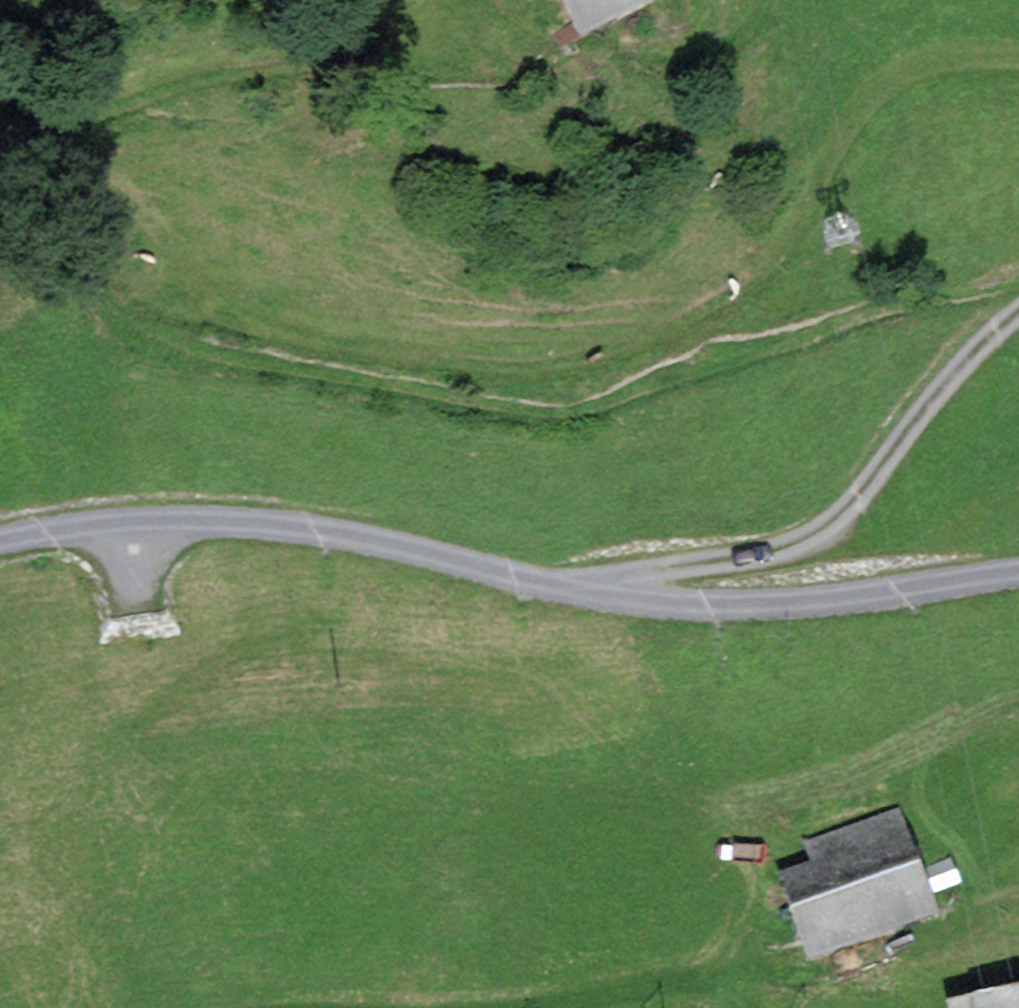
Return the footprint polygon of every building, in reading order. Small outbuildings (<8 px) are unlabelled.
[(571,49),(658,9),(654,0),(548,0),(571,49)] [(913,830),(780,874),(806,952),(939,908),(913,830)] [(940,996),(941,1007),(1018,1007),(1018,982),(940,996)]
